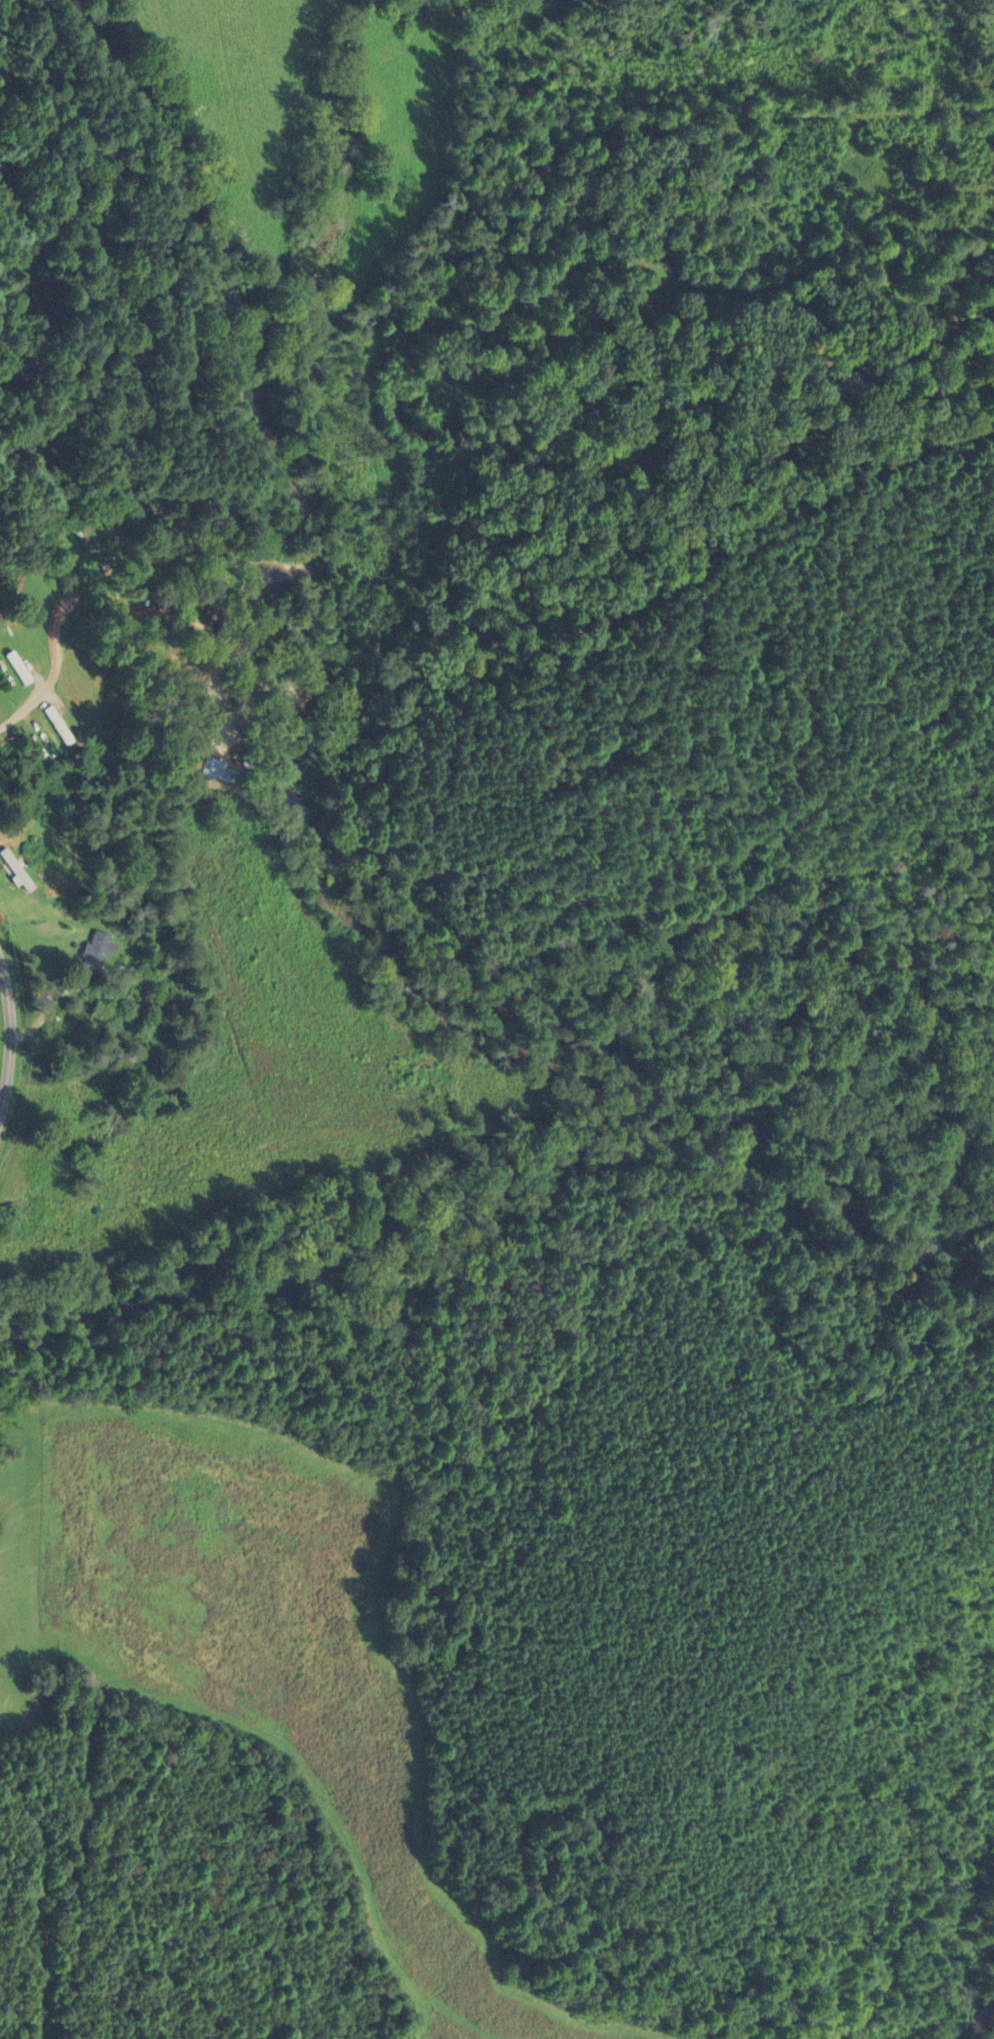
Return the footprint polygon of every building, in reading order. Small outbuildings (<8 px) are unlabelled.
[(16,685),(23,680),(1,649),(0,650),(0,663),(16,685)] [(250,682),(242,679),(237,693),(246,696),(250,682)] [(65,740),(40,703),(33,709),(57,745),(65,740)] [(236,785),(241,769),(205,758),(200,773),(236,785)] [(101,942),(103,936),(84,929),(73,963),(99,972),(108,944),(101,942)] [(86,1014),(99,1018),(101,1009),(89,1006),(86,1014)]
